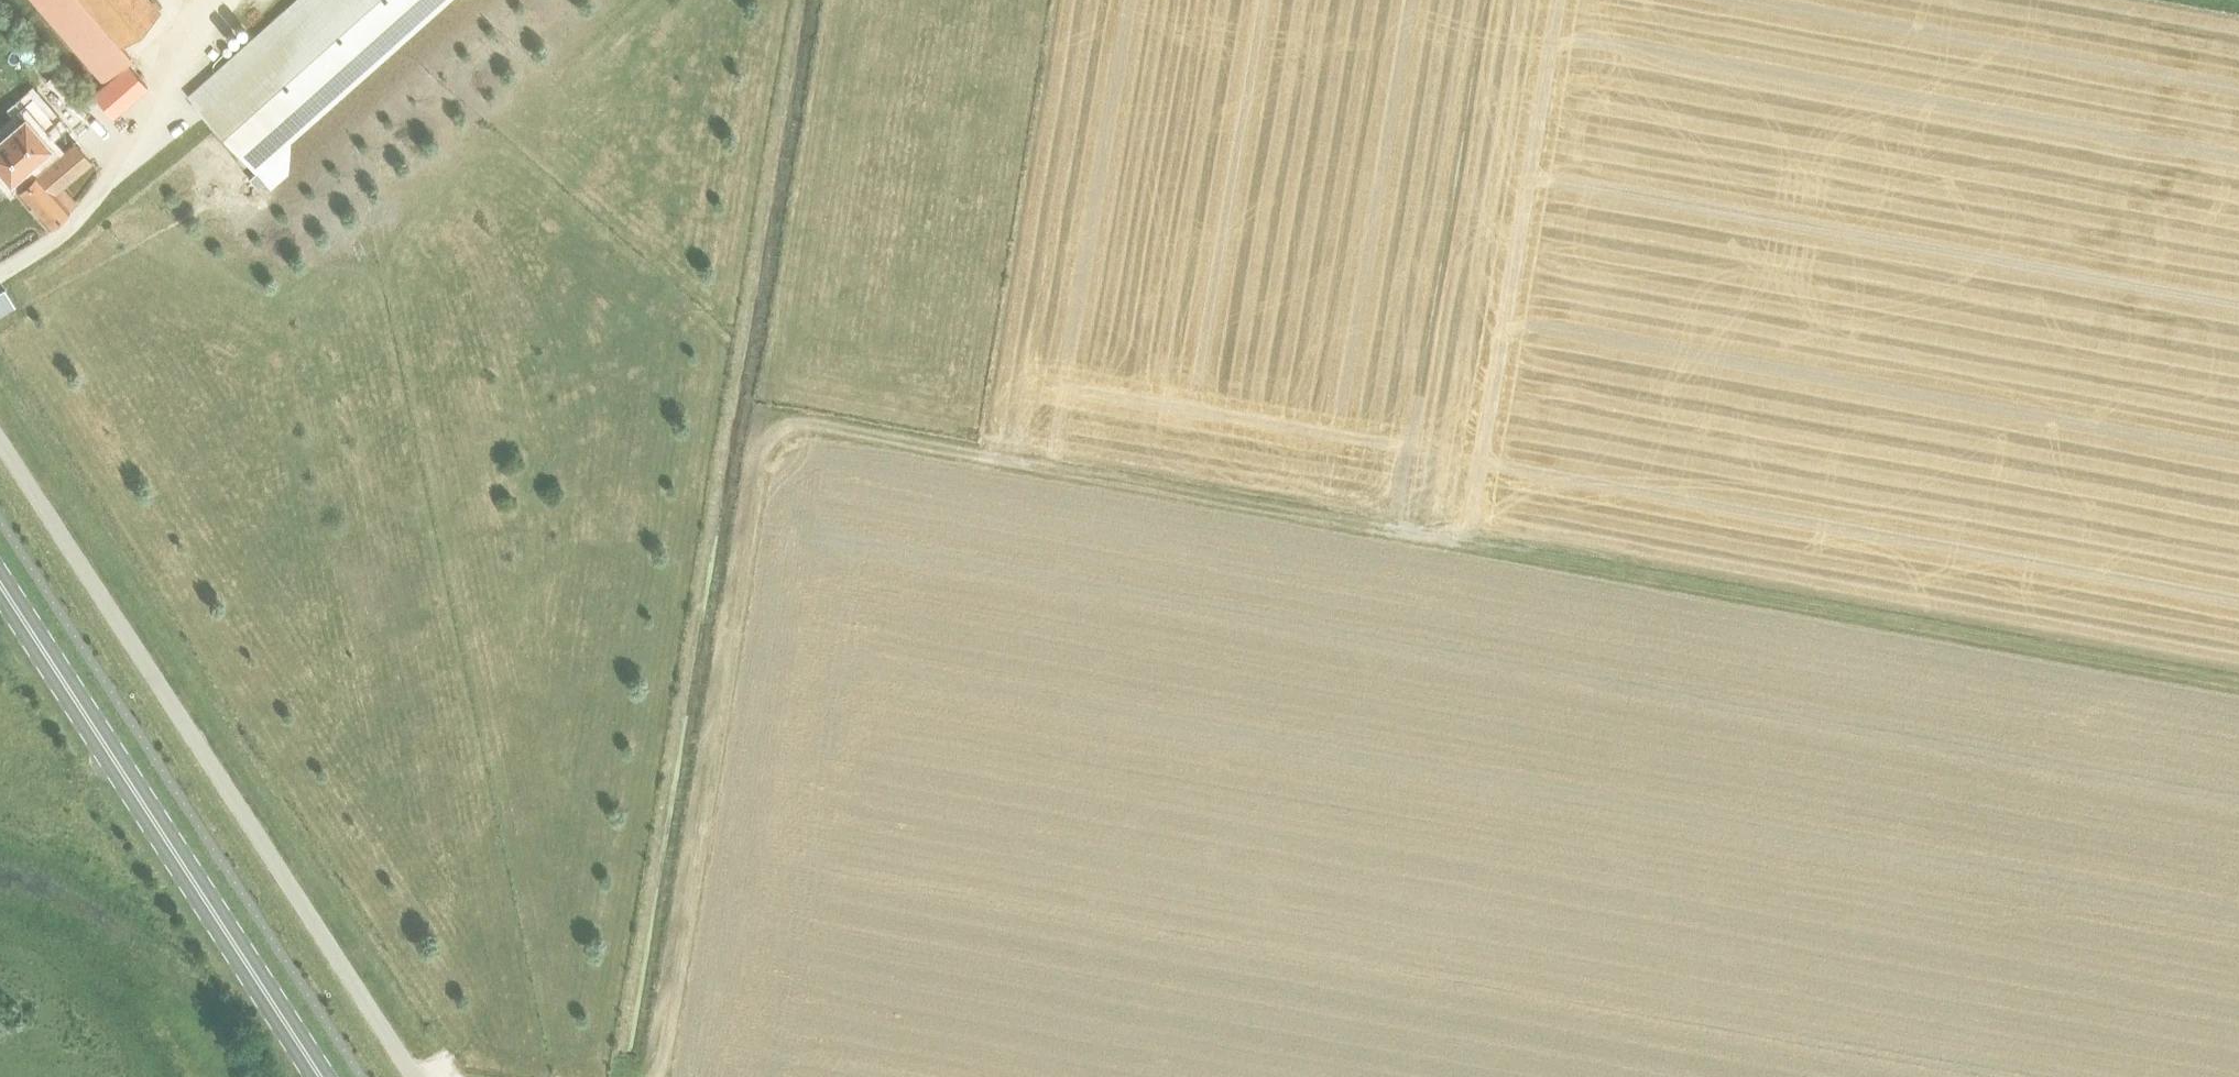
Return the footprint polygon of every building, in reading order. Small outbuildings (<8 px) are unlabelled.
[(101,79),(91,87),(110,112),(144,86),(125,62),(131,57),(119,43),(158,9),(150,0),(31,0),(101,79)] [(186,95),(253,168),(437,0),(290,0),(186,95)] [(21,54),(34,42),(19,26),(6,38),(21,54)] [(58,105),(70,94),(60,84),(49,95),(58,105)] [(8,181),(24,168),(34,160),(34,159),(49,146),(39,135),(53,123),(31,97),(15,110),(21,117),(0,135),(0,172),(8,181)] [(37,171),(16,190),(47,225),(75,201),(60,184),(89,160),(72,141),(37,171)] [(0,289),(0,313),(13,305),(3,287),(0,289)]
